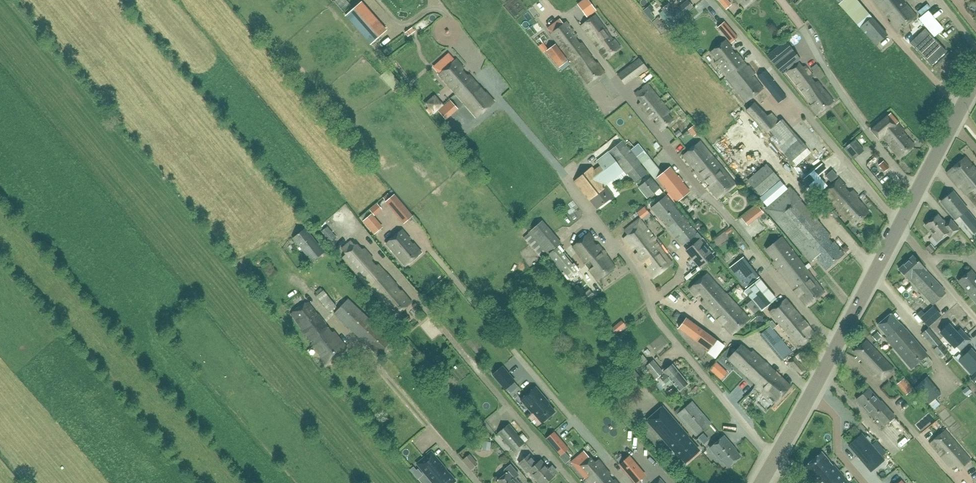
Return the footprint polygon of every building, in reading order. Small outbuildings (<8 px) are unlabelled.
[(726,9),(731,5),(727,0),(718,0),(726,9)] [(887,35),(857,0),(846,0),(840,4),(875,45),(887,35)] [(902,0),(874,0),(891,21),(889,23),(897,32),(916,16),(902,0)] [(661,9),(661,10),(673,24),(686,13),(680,6),(674,10),(668,3),(661,9)] [(384,33),(359,4),(346,15),(371,43),(384,33)] [(934,37),(943,29),(928,12),(919,19),(934,37)] [(614,41),(595,16),(581,26),(589,37),(591,36),(595,41),(593,43),(596,46),(597,46),(600,50),(598,51),(604,59),(620,47),(615,40),(614,41)] [(563,24),(559,19),(547,28),(550,32),(554,39),(565,50),(576,66),(584,79),(587,84),(604,73),(597,63),(596,63),(592,58),(593,58),(580,42),(578,43),(574,37),(576,35),(570,27),(566,22),(563,24)] [(717,28),(731,44),(738,38),(724,22),(717,28)] [(781,74),(800,59),(792,50),(785,40),(767,56),(774,65),(781,74)] [(726,76),(743,63),(737,54),(736,55),(725,41),(710,53),(717,62),(715,63),(726,76)] [(568,60),(555,44),(546,51),(559,67),(568,60)] [(469,76),(466,76),(462,71),(463,68),(456,60),(455,61),(448,54),(434,67),(440,74),(439,75),(456,94),(472,80),(469,76)] [(622,84),(631,77),(632,79),(635,77),(636,78),(648,69),(641,59),(627,70),(623,65),(615,71),(622,84)] [(804,68),(799,62),(786,72),(806,97),(806,98),(811,104),(809,105),(816,114),(833,101),(818,82),(816,84),(811,78),(813,76),(805,66),(804,68)] [(747,67),(743,63),(726,76),(745,102),(763,88),(753,76),(755,74),(749,66),(747,67)] [(479,73),(488,81),(497,72),(488,64),(479,73)] [(381,76),(394,91),(402,85),(388,69),(381,76)] [(778,103),(786,97),(765,71),(757,77),(778,103)] [(476,117),(494,102),(485,92),(484,93),(472,80),(456,94),(476,117)] [(672,121),(667,114),(670,112),(661,100),(648,83),(639,89),(635,93),(641,102),(638,105),(649,119),(653,117),(655,122),(652,124),(658,131),(672,121)] [(445,122),(458,111),(450,101),(436,113),(445,122)] [(755,102),(746,111),(767,133),(779,121),(772,113),(767,116),(755,102)] [(890,113),(870,129),(879,140),(883,137),(890,146),(889,147),(898,159),(914,146),(904,134),(904,133),(896,123),(897,121),(890,113)] [(688,130),(693,137),(699,132),(693,125),(688,130)] [(852,159),(863,150),(854,139),(843,148),(852,159)] [(648,173),(630,151),(622,141),(597,161),(602,167),(595,173),(592,168),(575,182),(596,209),(613,196),(605,186),(623,172),(625,174),(626,173),(634,183),(648,173)] [(735,184),(700,141),(682,155),(695,171),(694,172),(703,183),(704,183),(717,199),(735,184)] [(651,162),(643,152),(637,157),(645,167),(651,162)] [(965,157),(946,172),(957,186),(958,185),(975,208),(975,170),(965,157)] [(883,161),(878,165),(884,171),(889,167),(883,161)] [(783,194),(775,184),(780,180),(766,164),(747,181),(760,196),(759,197),(767,207),(771,211),(769,213),(810,262),(815,258),(826,270),(844,254),(833,242),(831,244),(827,239),(831,236),(800,201),(801,200),(790,187),(783,194)] [(675,203),(690,191),(671,167),(656,178),(675,203)] [(815,194),(820,189),(824,186),(819,181),(811,171),(801,178),(815,194)] [(647,199),(660,188),(651,177),(638,187),(647,199)] [(850,193),(845,188),(846,186),(839,178),(824,192),(855,225),(869,212),(857,198),(859,197),(852,190),(850,193)] [(966,210),(967,209),(952,192),(941,201),(955,219),(959,216),(973,233),(975,231),(975,221),(966,210)] [(406,222),(413,216),(395,193),(387,200),(406,222)] [(713,257),(700,240),(702,239),(697,233),(666,195),(651,208),(682,246),(685,243),(690,248),(686,251),(700,268),(713,257)] [(742,218),(747,225),(763,213),(757,205),(742,218)] [(831,212),(836,218),(839,215),(834,209),(831,212)] [(371,213),(362,221),(374,235),(383,227),(371,213)] [(944,223),(937,215),(925,225),(933,235),(932,236),(937,242),(946,234),(949,238),(959,230),(950,219),(944,223)] [(643,223),(640,219),(624,230),(628,235),(623,238),(631,248),(634,247),(638,252),(635,255),(653,278),(671,264),(662,251),(663,250),(643,222),(643,223)] [(547,255),(558,246),(561,243),(542,220),(529,232),(523,238),(542,260),(547,255)] [(321,232),(330,243),(337,238),(327,227),(321,232)] [(312,262),(324,252),(305,228),(292,238),(312,262)] [(405,266),(420,253),(409,240),(410,239),(402,229),(389,241),(386,244),(405,266)] [(596,245),(592,241),(594,239),(589,233),(572,247),(597,280),(615,267),(599,244),(596,245)] [(824,293),(781,237),(765,250),(773,260),(772,262),(806,306),(824,293)] [(355,247),(350,241),(342,249),(346,254),(342,257),(394,317),(411,303),(402,291),(401,291),(396,285),(397,285),(391,278),(390,278),(378,265),(375,266),(371,261),(372,258),(365,249),(361,250),(358,246),(355,247)] [(930,254),(931,253),(935,250),(930,244),(925,248),(930,254)] [(558,246),(547,255),(568,280),(578,272),(558,246)] [(943,289),(923,268),(923,267),(912,256),(898,269),(909,281),(909,280),(932,305),(945,293),(942,290),(943,289)] [(745,289),(759,277),(743,257),(729,268),(745,289)] [(970,270),(958,281),(968,293),(967,294),(975,304),(975,277),(970,270)] [(732,334),(750,319),(727,294),(726,294),(707,274),(689,289),(697,296),(700,294),(704,299),(702,302),(717,319),(718,319),(732,334)] [(744,290),(761,311),(776,298),(760,279),(744,290)] [(329,312),(336,306),(323,290),(316,296),(329,312)] [(593,294),(590,291),(583,298),(586,301),(593,294)] [(299,294),(295,297),(300,305),(304,302),(299,294)] [(769,312),(780,326),(797,311),(786,298),(769,312)] [(378,355),(392,340),(348,299),(334,314),(378,355)] [(331,333),(327,327),(328,327),(324,322),(308,303),(291,314),(324,361),(326,364),(347,349),(334,332),(331,333)] [(815,333),(797,311),(780,326),(799,348),(815,333)] [(926,311),(920,317),(928,327),(935,321),(926,311)] [(893,348),(911,333),(907,328),(904,331),(897,323),(900,320),(895,315),(893,317),(891,315),(878,326),(887,337),(885,338),(893,348)] [(703,330),(686,318),(678,328),(696,341),(703,330)] [(770,327),(772,330),(776,326),(772,321),(769,323),(768,324),(769,326),(770,327)] [(948,325),(940,332),(954,348),(956,346),(959,350),(970,340),(961,331),(958,335),(948,325)] [(783,359),(791,352),(770,327),(762,334),(783,359)] [(940,358),(947,353),(928,328),(921,333),(933,349),(940,358)] [(717,356),(725,346),(703,330),(696,341),(717,356)] [(880,337),(877,333),(872,336),(876,341),(880,337)] [(911,333),(893,348),(911,369),(928,354),(914,338),(914,337),(911,333)] [(471,340),(466,344),(477,357),(482,353),(471,340)] [(882,380),(893,370),(867,342),(854,353),(864,363),(862,365),(872,376),(876,374),(882,380)] [(751,353),(740,344),(725,358),(755,385),(754,386),(764,395),(767,396),(768,396),(775,403),(791,386),(781,377),(780,378),(775,373),(775,372),(752,352),(751,353)] [(970,349),(959,360),(972,374),(975,370),(975,356),(970,349)] [(649,363),(643,355),(635,361),(651,381),(660,391),(664,388),(663,386),(665,384),(670,380),(680,391),(688,384),(671,364),(663,372),(653,360),(649,363)] [(800,376),(806,371),(795,357),(788,362),(800,376)] [(715,373),(720,367),(715,363),(710,368),(715,373)] [(515,381),(502,366),(492,375),(505,390),(515,381)] [(537,395),(531,389),(520,398),(531,412),(532,411),(541,422),(554,411),(545,400),(546,399),(540,392),(537,395)] [(880,402),(868,389),(856,399),(872,418),(875,415),(884,425),(894,417),(880,401),(880,402)] [(711,423),(692,401),(683,408),(681,406),(674,411),(677,414),(676,415),(696,437),(711,423)] [(699,450),(687,437),(688,436),(668,414),(662,406),(646,420),(653,427),(672,450),(674,449),(685,462),(699,450)] [(508,423),(497,433),(514,452),(525,443),(508,423)] [(959,469),(970,460),(944,430),(929,443),(950,467),(955,465),(959,469)] [(849,445),(858,456),(871,445),(862,434),(849,445)] [(728,468),(740,456),(735,450),(724,436),(710,448),(722,462),(722,461),(728,468)] [(553,447),(561,456),(569,449),(561,440),(553,447)] [(483,441),(482,450),(490,451),(490,442),(483,441)] [(883,458),(871,445),(858,456),(869,469),(883,458)] [(430,452),(428,455),(417,464),(433,482),(453,482),(456,481),(450,474),(448,475),(443,470),(445,468),(436,458),(432,452),(431,452),(430,452)] [(817,482),(825,482),(839,471),(833,465),(832,466),(828,462),(829,461),(821,452),(804,467),(812,477),(817,482)] [(529,454),(525,457),(519,464),(527,473),(529,471),(539,482),(546,482),(554,476),(541,460),(537,463),(529,454)] [(589,458),(585,454),(573,464),(585,480),(588,482),(618,482),(615,479),(613,481),(608,475),(610,474),(598,460),(594,464),(589,458)] [(461,461),(469,471),(476,466),(468,455),(461,461)] [(629,456),(620,464),(636,482),(645,476),(629,456)] [(515,478),(519,475),(510,464),(504,469),(502,477),(496,482),(497,482),(519,482),(515,478)] [(825,482),(846,482),(843,479),(844,478),(839,471),(825,482)]
